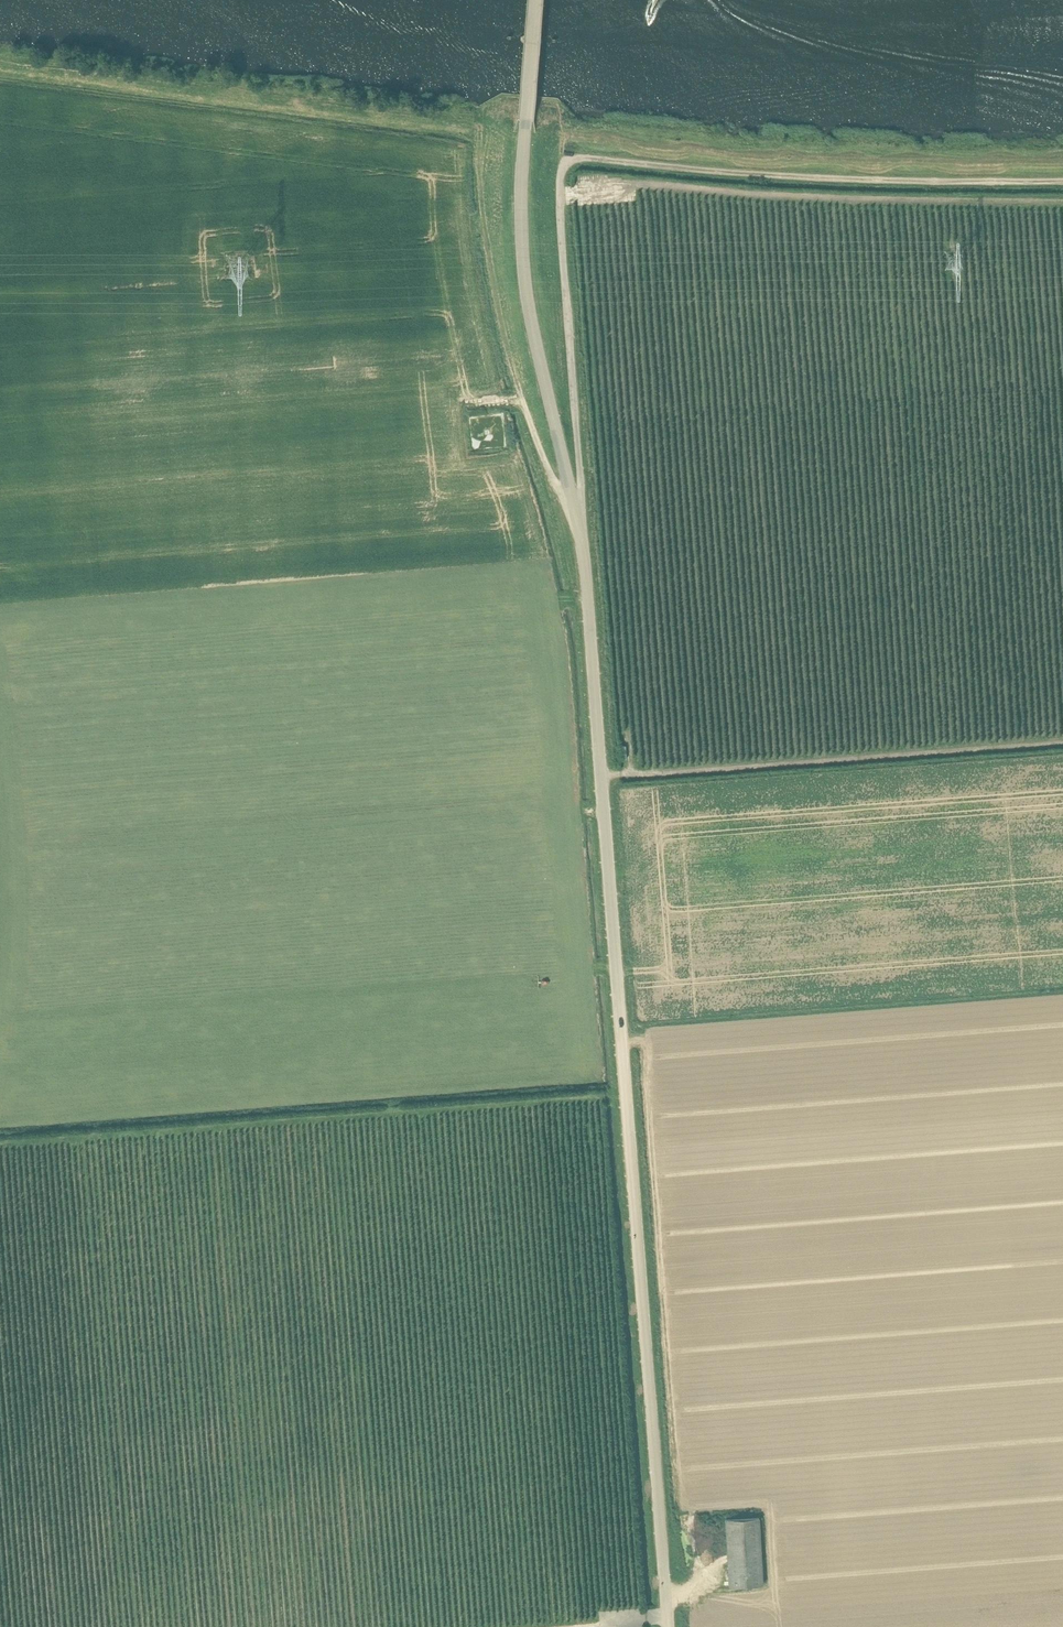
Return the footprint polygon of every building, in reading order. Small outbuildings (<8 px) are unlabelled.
[(521,43),(523,45),(539,46),(541,44),(542,41),(539,39),(524,37),(521,39),(521,43)] [(729,1586),(740,1585),(763,1584),(759,1518),(725,1520),(729,1586)]
